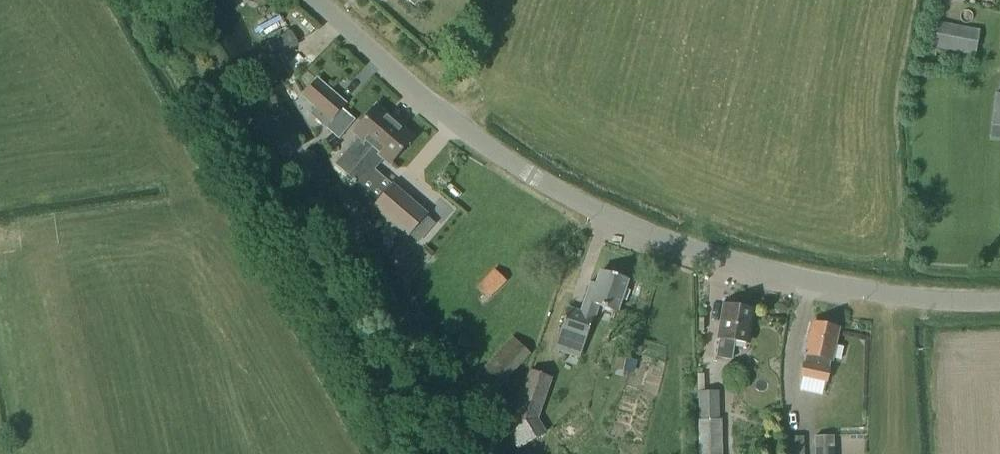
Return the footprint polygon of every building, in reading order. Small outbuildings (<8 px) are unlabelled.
[(930,49),(974,57),(979,30),(935,21),(930,49)] [(290,32),(269,45),(275,56),(297,43),(290,32)] [(324,127),(344,104),(316,80),(302,97),(316,109),(310,115),(324,127)] [(335,166),(345,175),(392,122),(375,107),(353,132),(360,138),(335,166)] [(412,139),(392,122),(345,175),(358,187),(383,158),(390,164),(412,139)] [(425,215),(392,186),(373,208),(406,237),(408,235),(424,217),(425,215)] [(433,225),(424,217),(408,235),(417,243),(433,225)] [(493,271),(477,287),(489,299),(505,283),(493,271)] [(617,313),(627,283),(600,273),(596,285),(590,283),(580,313),(567,309),(552,351),(578,360),(596,306),(617,313)] [(723,321),(716,358),(730,360),(734,341),(746,343),(752,310),(729,306),(726,322),(723,321)] [(802,362),(799,378),(827,384),(830,368),(828,368),(829,362),(830,363),(837,331),(811,325),(808,339),(804,338),(800,356),(804,357),(804,362),(802,362)] [(497,389),(529,355),(512,339),(479,373),(497,389)] [(510,433),(520,451),(542,437),(536,423),(549,379),(531,373),(510,433)] [(703,391),(697,391),(698,398),(699,420),(697,421),(697,453),(720,453),(720,420),(718,420),(718,397),(703,397),(703,391)] [(832,436),(813,437),(814,453),(833,453),(832,436)] [(784,438),(786,453),(804,453),(803,437),(784,438)] [(751,443),(751,452),(760,452),(760,444),(751,443)]
